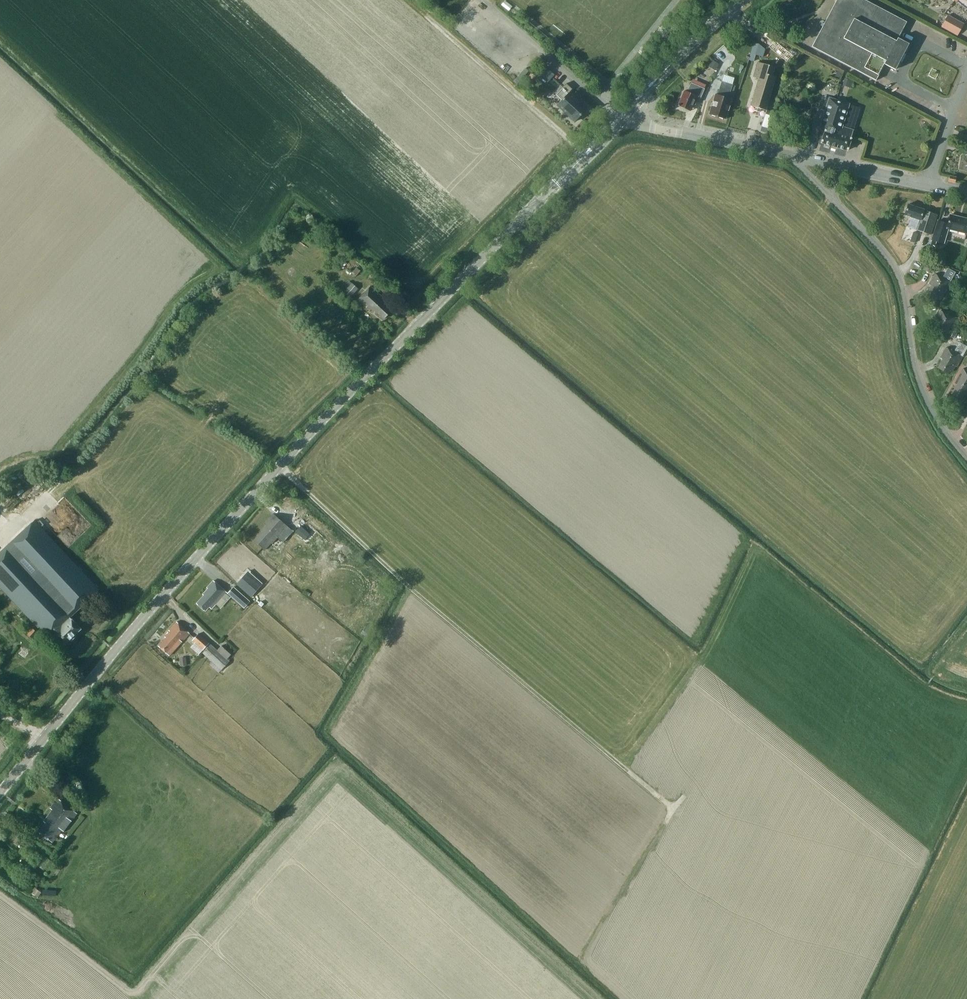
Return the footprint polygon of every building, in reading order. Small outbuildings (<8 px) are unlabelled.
[(865,0),(837,0),(812,47),(876,81),(885,64),(895,70),(909,44),(898,38),(907,22),(865,0)] [(501,5),(509,11),(512,6),(505,1),(501,5)] [(957,35),(964,24),(948,15),(942,27),(957,35)] [(775,28),(786,30),(787,19),(776,18),(775,28)] [(749,60),(754,61),(756,55),(759,44),(754,42),(749,60)] [(759,44),(756,55),(763,57),(765,49),(759,44)] [(719,64),(712,59),(708,66),(716,70),(719,64)] [(761,109),(766,110),(776,77),(772,76),(775,67),(758,62),(753,77),(758,79),(750,106),(756,107),(755,111),(760,112),(761,109)] [(545,66),(538,74),(548,83),(555,75),(545,66)] [(855,81),(845,78),(843,85),(852,88),(855,81)] [(733,85),(722,82),(718,95),(716,94),(709,114),(726,119),(732,99),(728,98),(733,85)] [(572,89),(566,83),(555,95),(561,101),(558,105),(576,122),(587,110),(569,93),(572,89)] [(698,97),(700,98),(704,89),(691,83),(687,92),(685,91),(678,106),(690,111),(693,104),(695,104),(698,97)] [(849,104),(829,98),(820,128),(825,130),(821,143),(847,151),(853,131),(842,127),(849,104)] [(916,230),(930,235),(937,215),(924,210),(908,204),(905,215),(911,217),(920,220),(916,230)] [(966,233),(966,231),(966,219),(950,215),(948,224),(938,221),(932,240),(944,244),(948,229),(966,233)] [(935,267),(926,263),(924,269),(932,273),(935,267)] [(352,274),(356,276),(360,271),(356,268),(352,274)] [(944,292),(946,293),(952,283),(935,274),(929,284),(931,286),(927,294),(937,300),(939,297),(941,298),(944,292)] [(352,282),(344,292),(351,298),(359,289),(352,282)] [(385,298),(371,286),(358,300),(367,308),(369,306),(377,313),(378,312),(385,319),(392,311),(390,310),(392,307),(384,299),(385,298)] [(950,329),(951,330),(957,320),(941,311),(935,321),(937,322),(932,331),(943,337),(944,334),(947,335),(950,329)] [(966,348),(966,346),(959,342),(954,352),(946,347),(940,358),(942,359),(938,368),(949,373),(950,371),(952,372),(956,366),(957,367),(966,348)] [(966,396),(966,395),(966,370),(963,368),(955,383),(957,384),(952,394),(962,399),(964,395),(966,396)] [(292,531),(292,530),(273,513),(264,524),(265,525),(261,530),(262,531),(254,540),(265,550),(271,543),(272,544),(278,537),(283,542),(293,532),(292,531)] [(0,553),(0,587),(39,627),(40,626),(52,639),(55,636),(64,646),(81,629),(72,619),(70,617),(100,590),(35,520),(0,553)] [(301,526),(296,532),(305,540),(310,534),(301,526)] [(310,543),(319,552),(330,542),(320,533),(310,543)] [(242,578),(237,584),(251,597),(257,591),(242,578)] [(227,592),(214,580),(208,587),(209,588),(204,594),(205,595),(197,603),(206,611),(209,607),(212,609),(227,592)] [(228,593),(244,608),(250,601),(234,587),(228,593)] [(191,633),(178,621),(170,629),(171,630),(166,636),(167,637),(159,645),(170,655),(174,650),(174,651),(191,633)] [(38,633),(33,628),(27,634),(33,639),(38,633)] [(192,640),(203,650),(210,643),(199,633),(192,640)] [(218,650),(211,644),(203,653),(212,661),(210,664),(219,672),(229,660),(228,659),(231,655),(221,646),(218,650)] [(187,665),(186,657),(179,658),(180,666),(187,665)] [(64,831),(78,813),(58,798),(50,808),(53,810),(46,819),(49,822),(41,832),(53,842),(62,830),(64,831)] [(32,893),(38,897),(41,892),(36,888),(32,893)]
